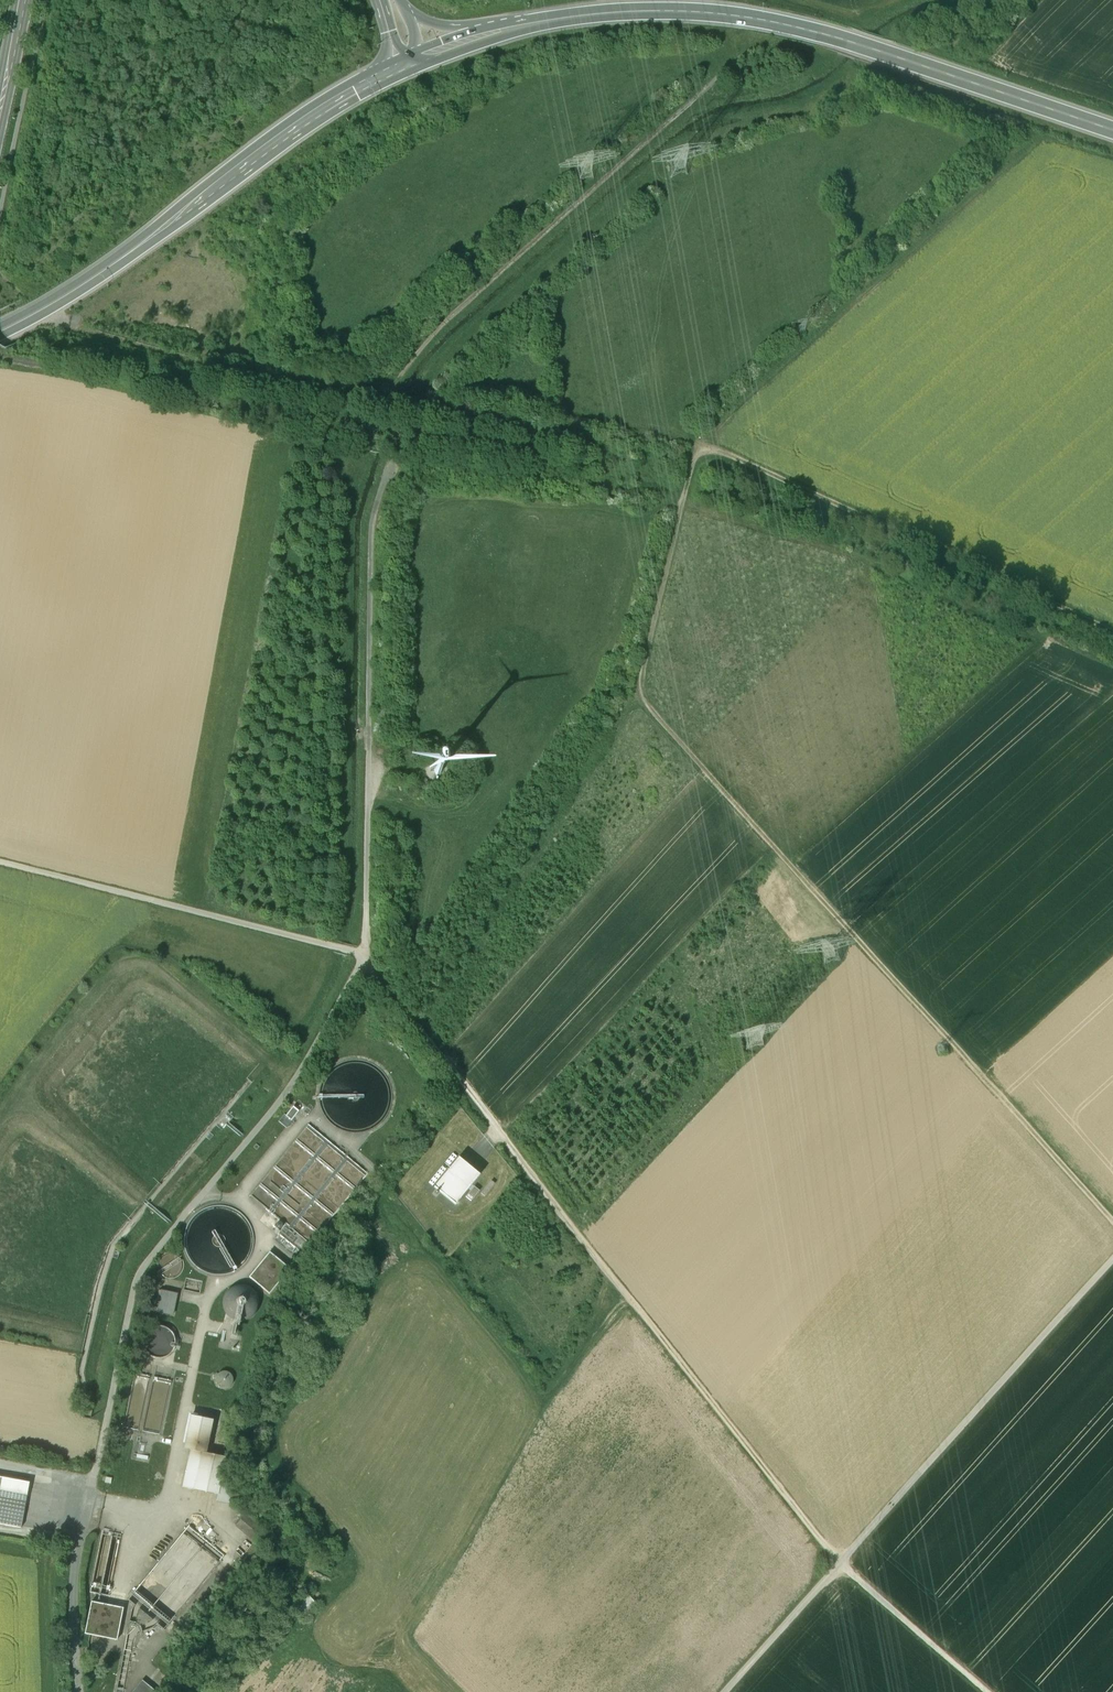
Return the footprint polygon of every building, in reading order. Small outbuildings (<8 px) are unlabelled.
[(334,1119),(352,1126),(369,1125),(375,1120),(378,1113),(377,1106),(381,1103),(385,1094),(378,1091),(385,1085),(385,1080),(379,1078),(371,1085),(367,1083),(360,1084),(363,1082),(357,1079),(353,1082),(348,1076),(345,1074),(337,1075),(334,1080),(343,1079),(338,1084),(333,1084),(330,1090),(333,1093),(325,1099),(324,1101),(325,1107),(334,1119)] [(293,1107),(286,1116),(291,1121),(299,1111),(293,1107)] [(305,1125),(254,1192),(289,1192),(295,1184),(306,1192),(306,1188),(298,1182),(298,1176),(305,1168),(306,1168),(314,1157),(335,1157),(335,1148),(305,1125)] [(456,1157),(453,1153),(445,1162),(449,1165),(456,1157)] [(479,1175),(458,1158),(434,1187),(455,1205),(479,1175)] [(446,1169),(442,1166),(428,1183),(432,1186),(446,1169)] [(494,1184),(491,1181),(481,1193),(484,1196),(494,1184)] [(479,1191),(474,1186),(465,1197),(471,1201),(479,1191)] [(269,1252),(249,1277),(269,1294),(290,1269),(269,1252)] [(257,1312),(259,1303),(257,1294),(250,1287),(241,1285),(232,1287),(225,1294),(223,1303),(225,1312),(232,1319),(241,1321),(250,1319),(257,1312)] [(177,1294),(159,1290),(155,1311),(173,1315),(177,1294)] [(237,1321),(234,1320),(231,1335),(237,1336),(240,1321),(237,1321)] [(169,1356),(174,1349),(179,1351),(181,1347),(175,1345),(176,1343),(175,1340),(175,1338),(174,1336),(173,1333),(176,1331),(173,1327),(170,1330),(162,1327),(154,1327),(147,1331),(143,1338),(143,1346),(147,1354),(153,1358),(162,1359),(169,1356)] [(233,1385),(234,1380),(233,1376),(229,1372),(225,1371),(220,1373),(217,1376),(216,1380),(217,1385),(220,1388),(225,1389),(229,1388),(233,1385)] [(213,1421),(191,1416),(185,1444),(194,1445),(192,1451),(203,1454),(206,1454),(213,1421)] [(192,1451),(190,1451),(183,1488),(195,1490),(203,1454),(192,1451)] [(206,1454),(203,1454),(195,1490),(219,1495),(222,1483),(227,1459),(206,1454)] [(0,1477),(0,1524),(21,1528),(30,1483),(0,1477)] [(234,1486),(222,1483),(219,1495),(218,1502),(230,1504),(234,1486)] [(261,1528),(246,1516),(238,1526),(253,1538),(261,1528)] [(123,1608),(91,1602),(85,1634),(117,1641),(123,1608)] [(133,1691),(156,1691),(142,1680),(133,1691)]
